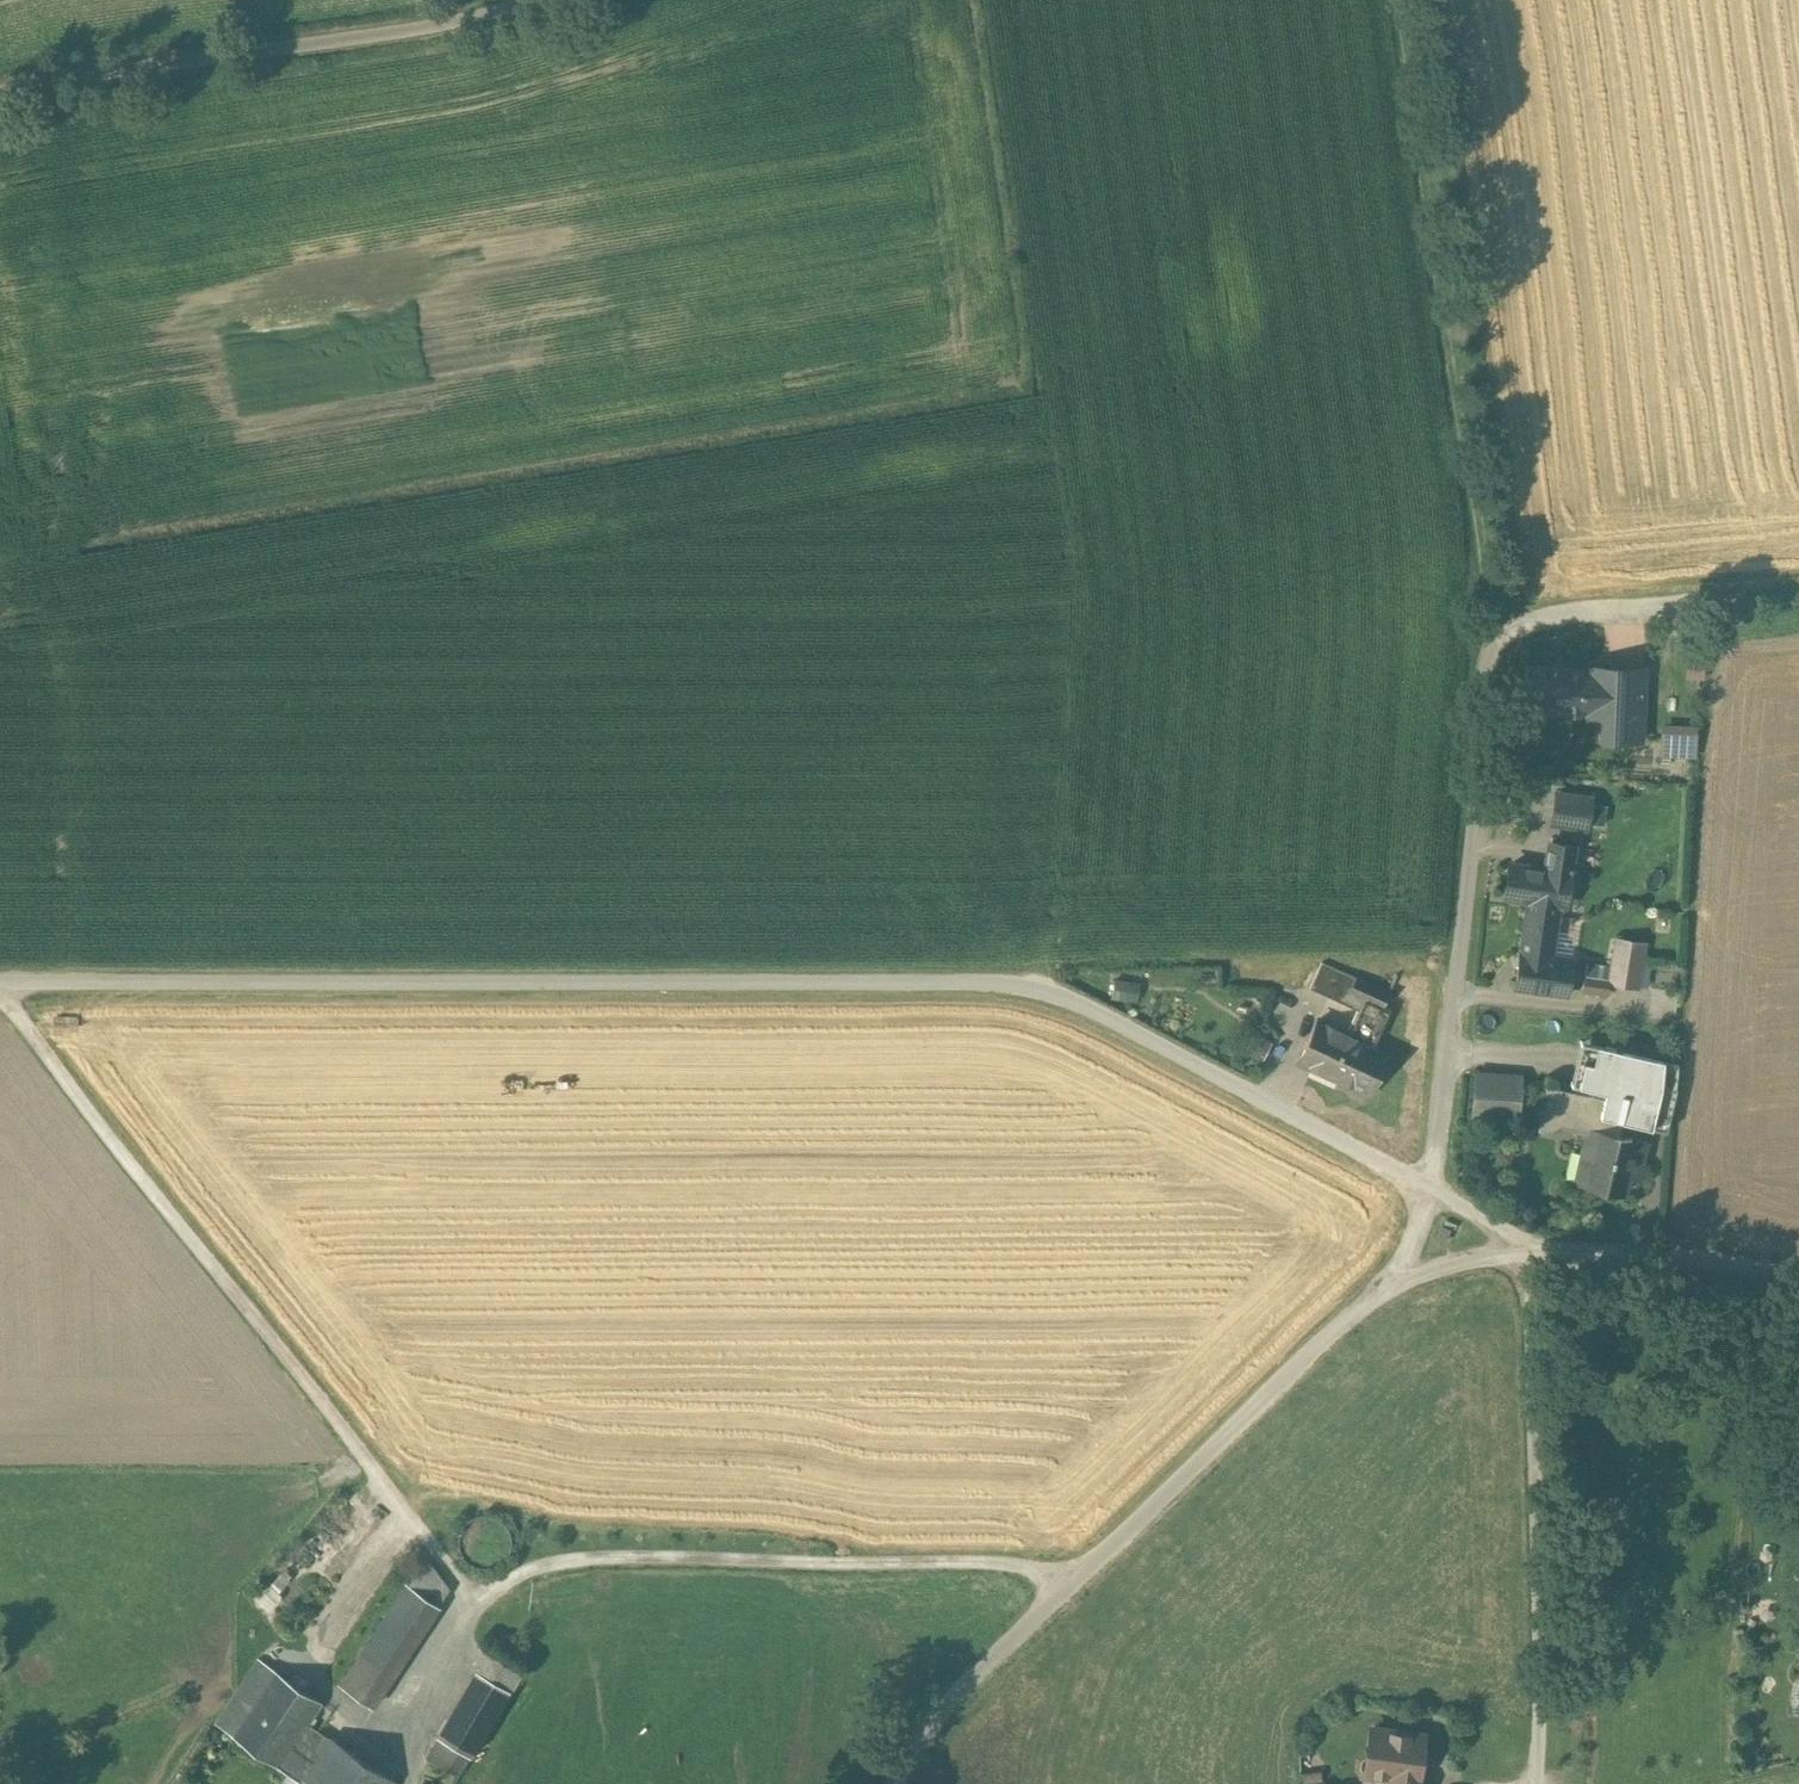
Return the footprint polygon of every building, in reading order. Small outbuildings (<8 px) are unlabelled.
[(1587,668),(1526,666),(1524,710),(1611,714),(1613,676),(1587,675),(1587,668)] [(1645,668),(1613,667),(1611,714),(1610,738),(1641,739),(1645,668)] [(1661,755),(1697,755),(1697,730),(1661,730),(1661,755)] [(1591,798),(1557,792),(1552,823),(1586,828),(1591,798)] [(1596,801),(1591,820),(1605,823),(1610,804),(1596,801)] [(1547,869),(1510,864),(1505,895),(1528,899),(1560,904),(1564,904),(1567,889),(1570,889),(1572,888),(1574,886),(1576,884),(1577,881),(1577,880),(1577,878),(1576,875),(1575,872),(1572,870),(1569,869),(1573,846),(1550,842),(1547,869)] [(1560,904),(1528,899),(1527,908),(1558,913),(1560,904)] [(1558,913),(1527,908),(1521,949),(1520,949),(1515,988),(1566,995),(1572,957),(1552,954),(1558,913)] [(1645,943),(1616,938),(1611,966),(1609,982),(1610,982),(1638,986),(1645,943)] [(1611,966),(1586,962),(1582,990),(1608,994),(1610,982),(1609,982),(1611,966)] [(1389,993),(1356,977),(1349,994),(1363,1000),(1364,998),(1384,1007),(1391,992),(1390,992),(1389,993)] [(1384,1007),(1364,998),(1363,1000),(1347,1033),(1376,1046),(1392,1011),(1384,1007)] [(1347,1033),(1319,1020),(1306,1049),(1319,1056),(1313,1068),(1361,1091),(1381,1049),(1347,1033)] [(1246,1051),(1267,1057),(1272,1038),(1252,1032),(1246,1051)] [(1677,1063),(1615,1049),(1610,1073),(1675,1088),(1677,1063)] [(1675,1088),(1610,1073),(1603,1099),(1546,1086),(1542,1103),(1537,1108),(1535,1115),(1537,1122),(1542,1127),(1548,1130),(1555,1128),(1561,1124),(1586,1130),(1587,1131),(1582,1152),(1591,1154),(1596,1133),(1617,1138),(1621,1120),(1665,1130),(1675,1088)] [(1518,1078),(1477,1076),(1476,1102),(1517,1105),(1518,1078)] [(1617,1138),(1596,1133),(1591,1154),(1585,1182),(1625,1191),(1630,1173),(1639,1175),(1646,1144),(1617,1138)] [(407,1583),(378,1627),(410,1648),(439,1606),(407,1583)] [(378,1627),(340,1685),(372,1707),(410,1648),(378,1627)] [(523,1669),(489,1649),(477,1671),(510,1690),(523,1669)] [(258,1660),(220,1716),(220,1719),(217,1723),(230,1733),(273,1670),(258,1660)] [(321,1703),(273,1670),(230,1733),(289,1774),(301,1782),(330,1739),(307,1724),(321,1703)] [(510,1690),(477,1671),(438,1736),(465,1753),(470,1756),(510,1690)] [(1371,1728),(1368,1752),(1366,1752),(1359,1757),(1358,1766),(1363,1773),(1371,1774),(1373,1773),(1391,1775),(1389,1783),(1420,1783),(1420,1781),(1417,1777),(1423,1735),(1371,1728)] [(465,1753),(438,1736),(426,1755),(453,1772),(465,1753)] [(392,1781),(330,1739),(301,1782),(299,1783),(390,1783),(392,1781)] [(1568,1780),(1568,1771),(1553,1771),(1553,1780),(1568,1780)] [(282,1783),(299,1783),(301,1782),(289,1774),(282,1783)]
